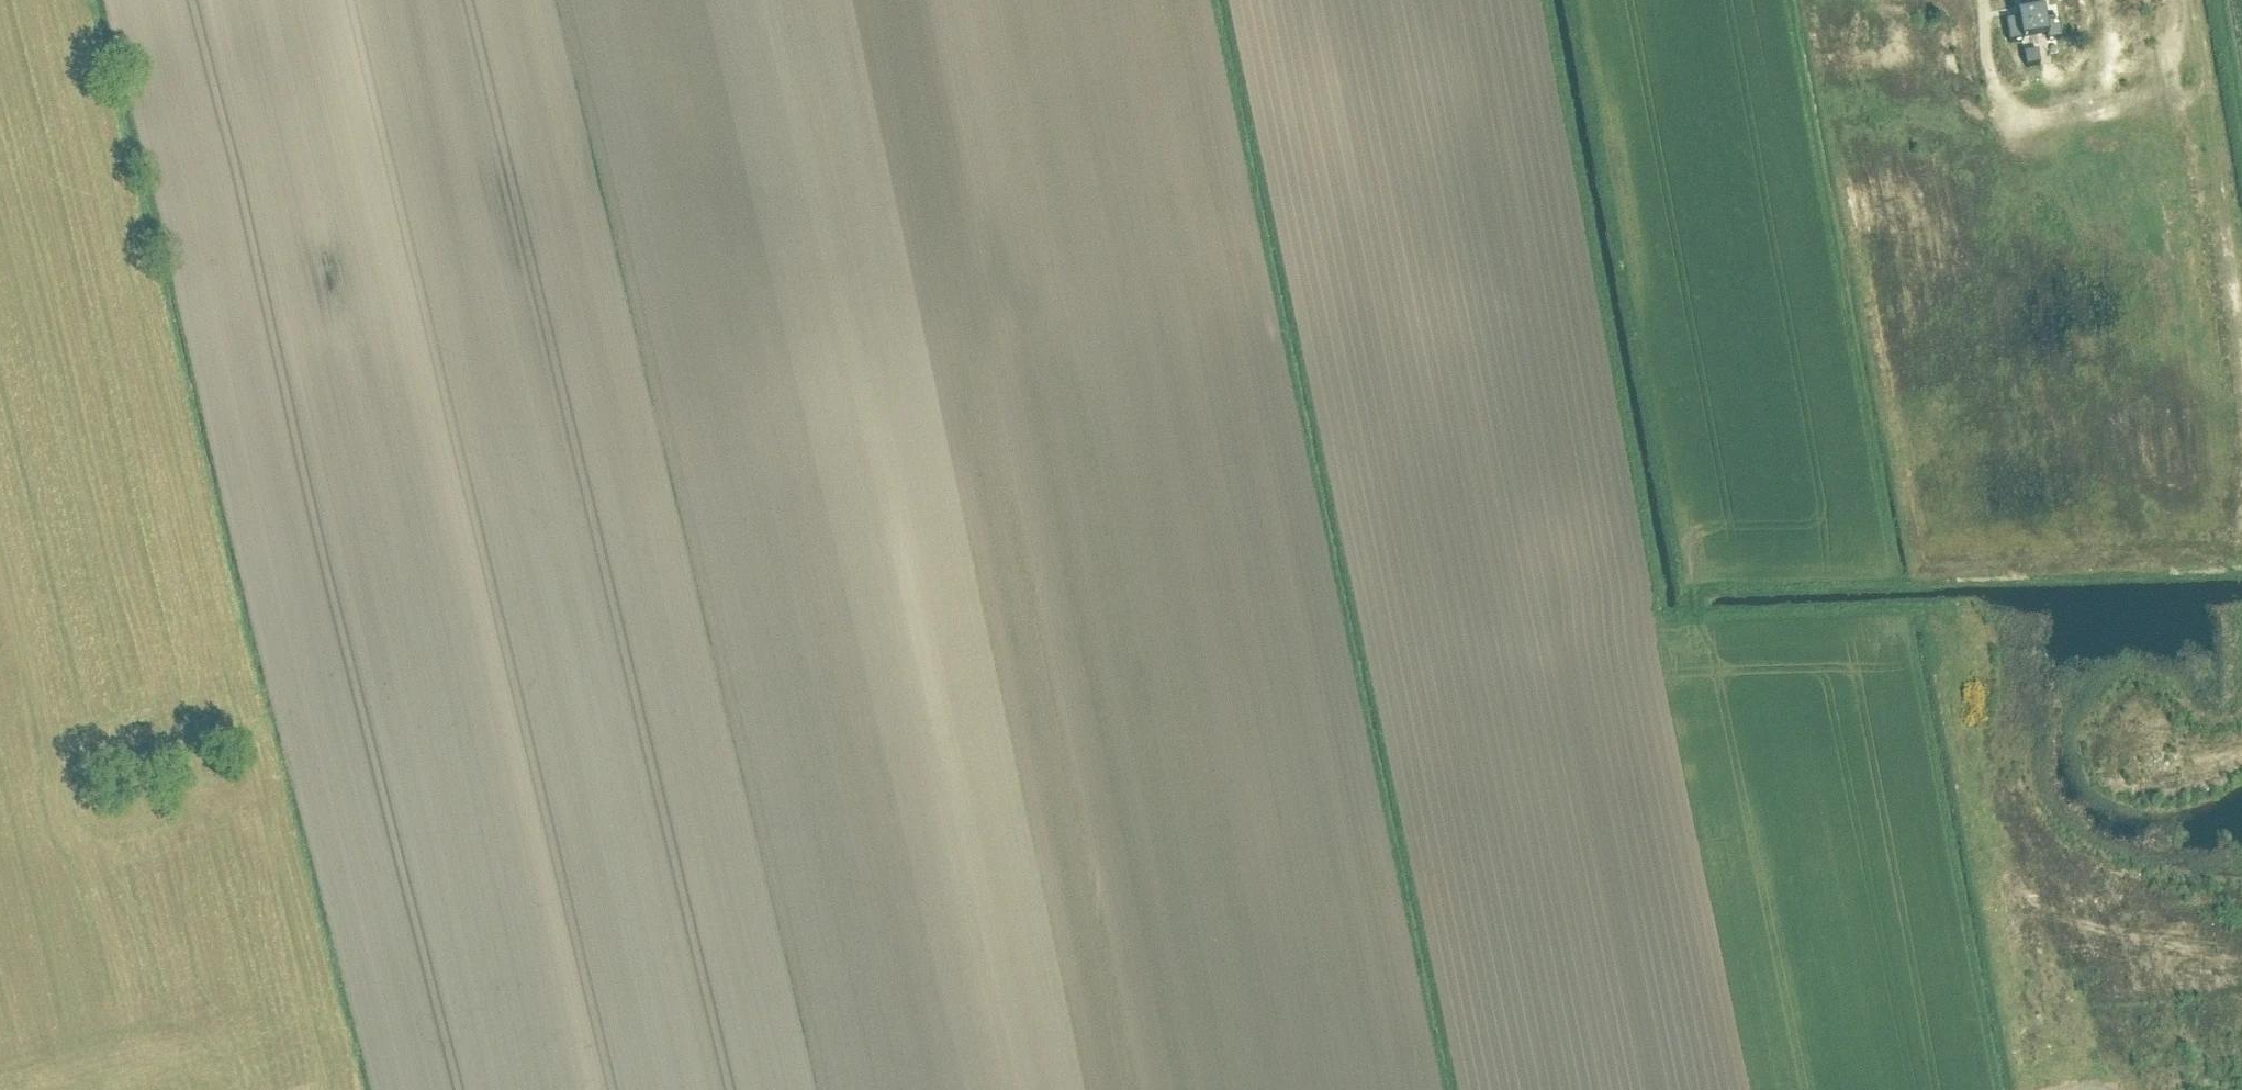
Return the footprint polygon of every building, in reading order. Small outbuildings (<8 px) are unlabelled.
[(2005,24),(2009,45),(2023,43),(2022,39),(2046,35),(2047,39),(2048,44),(2062,41),(2059,21),(2046,23),(2042,0),(2034,0),(2020,3),(2022,15),(2017,16),(2018,21),(2005,24)]
